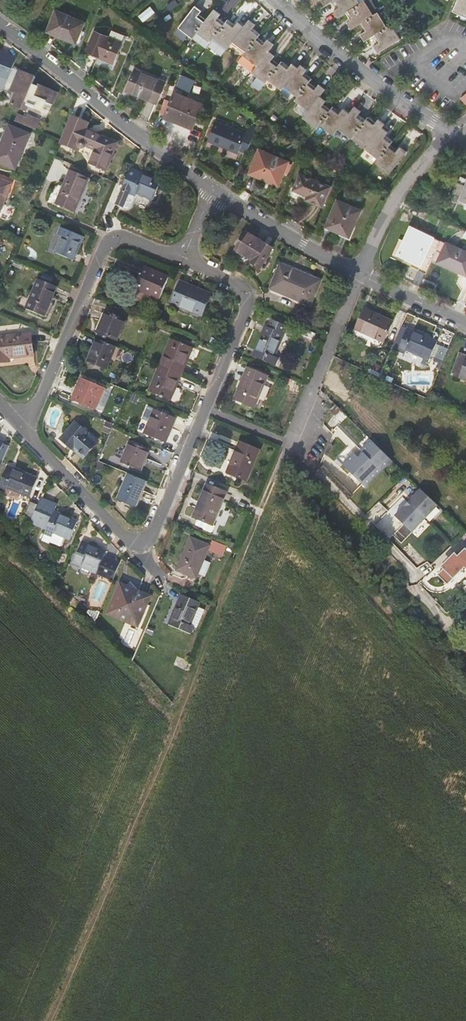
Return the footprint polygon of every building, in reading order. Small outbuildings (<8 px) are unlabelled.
[(324,5),(332,1),(336,8),(334,10),(338,17),(345,13),(350,20),(347,22),(351,29),(359,24),(363,32),(360,34),(364,40),(372,36),(377,43),(374,46),(378,52),(400,39),(396,33),(403,29),(397,20),(386,27),(369,0),(365,0),(363,1),(362,0),(321,0),(324,5)] [(455,13),(465,18),(465,0),(461,0),(455,13)] [(201,9),(195,5),(179,27),(193,37),(198,30),(211,40),(214,36),(227,46),(233,38),(247,49),(245,52),(258,62),(252,68),(266,79),(268,76),(283,87),(286,84),(300,94),(297,98),(309,108),(304,115),(317,125),(320,122),(333,132),(339,125),(352,135),(354,132),(368,143),(365,147),(378,157),(375,161),(389,172),(406,151),(399,146),(397,149),(390,144),(393,141),(386,134),(388,131),(382,127),(384,124),(378,118),(375,121),(368,116),(365,119),(359,114),(361,110),(354,105),(349,112),(343,107),(341,111),(333,106),(331,109),(324,104),(327,100),(320,95),(326,88),(319,83),(317,86),(310,81),(313,77),(306,71),(308,69),(301,63),(298,66),(293,62),(290,65),(282,59),(279,63),(273,58),(276,54),(269,49),(275,43),(269,38),(266,41),(259,35),(261,32),(254,26),(255,24),(249,19),(243,26),(237,21),(235,24),(227,18),(224,21),(218,16),(220,13),(214,8),(206,19),(198,13),(201,9)] [(76,43),(84,23),(55,10),(47,31),(76,43)] [(113,60),(121,41),(95,29),(87,48),(113,60)] [(157,102),(165,82),(136,69),(127,90),(157,102)] [(21,70),(12,91),(18,93),(13,104),(26,110),(30,101),(43,107),(46,98),(53,101),(57,93),(40,85),(39,88),(32,85),(35,76),(21,70)] [(182,74),(177,87),(191,92),(196,80),(182,74)] [(193,129),(204,104),(177,92),(165,117),(193,129)] [(38,129),(41,118),(18,112),(15,122),(38,129)] [(89,123),(75,117),(64,144),(78,150),(79,147),(84,147),(87,146),(91,145),(100,149),(93,164),(107,170),(118,143),(87,129),(89,123)] [(246,151),(258,125),(251,122),(247,132),(216,119),(209,139),(240,152),(241,148),(246,151)] [(28,133),(8,125),(0,142),(0,163),(13,169),(28,133)] [(277,186),(288,161),(259,149),(249,172),(260,176),(260,178),(277,186)] [(131,167),(122,189),(136,195),(138,191),(155,199),(162,181),(131,167)] [(76,212),(89,180),(71,172),(58,205),(76,212)] [(320,205),(328,186),(298,172),(292,187),(307,193),(305,198),(320,205)] [(11,184),(0,179),(0,212),(11,184)] [(453,193),(461,196),(465,186),(458,183),(453,193)] [(350,235),(362,209),(339,199),(327,226),(350,235)] [(429,269),(441,241),(411,228),(405,243),(399,255),(429,269)] [(66,229),(59,245),(55,243),(52,250),(74,260),(84,236),(66,229)] [(245,233),(235,250),(251,260),(250,261),(260,267),(271,249),(245,233)] [(399,255),(405,243),(399,240),(391,258),(426,274),(429,269),(399,255)] [(445,242),(437,262),(457,271),(459,266),(465,269),(465,251),(445,242)] [(282,265),(272,290),(310,306),(320,281),(282,265)] [(459,266),(457,271),(465,274),(465,269),(459,266)] [(158,300),(166,281),(141,270),(132,289),(158,300)] [(46,317),(58,286),(39,279),(27,309),(46,317)] [(201,315),(210,295),(181,283),(172,303),(201,315)] [(365,311),(357,331),(385,344),(394,324),(365,311)] [(116,342),(124,322),(103,314),(95,333),(116,342)] [(432,340),(438,342),(445,325),(439,322),(432,340)] [(284,335),(266,327),(254,357),(275,367),(278,360),(274,358),(284,335)] [(315,341),(318,334),(305,328),(302,336),(315,341)] [(408,330),(398,351),(406,355),(408,351),(430,361),(438,342),(432,340),(408,330)] [(33,333),(0,337),(0,362),(11,360),(10,355),(22,354),(22,356),(35,354),(33,333)] [(86,361),(104,369),(114,346),(96,338),(86,361)] [(160,365),(180,374),(192,347),(171,339),(160,365)] [(440,347),(435,361),(443,364),(448,350),(440,347)] [(451,375),(465,382),(465,380),(465,355),(460,352),(451,375)] [(160,365),(149,391),(169,400),(180,374),(160,365)] [(248,366),(247,368),(268,376),(269,374),(248,366)] [(255,408),(268,376),(247,368),(234,399),(255,408)] [(95,409),(104,387),(81,377),(72,399),(95,409)] [(106,389),(98,409),(103,411),(111,392),(106,389)] [(164,440),(175,416),(155,407),(145,431),(164,440)] [(82,455),(97,438),(77,420),(63,436),(76,447),(75,449),(82,455)] [(139,469),(148,448),(130,441),(121,462),(139,469)] [(346,468),(366,488),(392,462),(372,442),(362,452),(365,455),(360,460),(357,456),(346,468)] [(247,482),(259,452),(239,443),(227,473),(247,482)] [(39,480),(9,467),(0,488),(0,491),(6,493),(8,489),(31,498),(39,480)] [(117,499),(134,507),(145,480),(128,473),(117,499)] [(214,526),(227,493),(208,485),(194,517),(199,519),(197,525),(205,529),(206,531),(212,533),(213,532),(216,527),(214,526)] [(395,517),(412,534),(439,508),(421,491),(412,500),(413,501),(406,508),(405,507),(395,517)] [(31,503),(28,512),(34,515),(38,506),(31,503)] [(34,515),(28,512),(24,521),(30,524),(29,528),(53,537),(54,533),(71,540),(78,523),(38,506),(34,515)] [(197,579),(211,547),(191,538),(178,571),(197,579)] [(82,568),(84,564),(116,578),(121,566),(104,559),(106,553),(83,543),(74,565),(82,568)] [(453,557),(440,570),(443,574),(438,579),(447,588),(464,570),(465,572),(465,554),(463,552),(455,560),(453,557)] [(150,596),(122,585),(111,613),(138,624),(150,596)] [(202,603),(183,595),(171,625),(194,635),(197,627),(194,626),(202,603)] [(114,634),(120,618),(112,615),(106,631),(114,634)]
